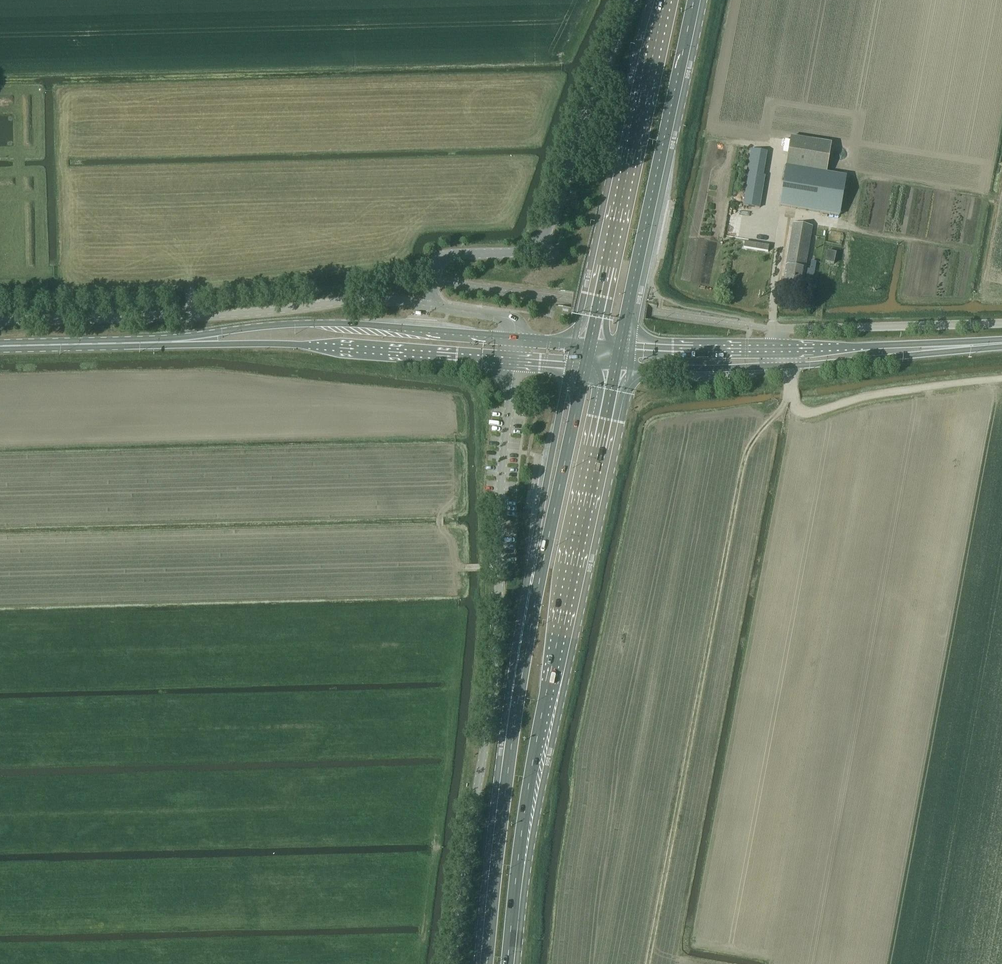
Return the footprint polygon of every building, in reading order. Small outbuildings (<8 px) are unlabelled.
[(841,204),(846,176),(827,173),(831,143),(792,136),(789,155),(780,205),(839,215),(841,204)] [(760,208),(765,175),(764,175),(767,152),(751,149),(747,174),(748,174),(743,205),(760,208)] [(745,242),(744,248),(768,252),(769,246),(745,242)] [(789,249),(784,274),(802,277),(808,244),(796,242),(794,250),(789,249)] [(825,262),(835,264),(836,253),(827,251),(825,262)]
